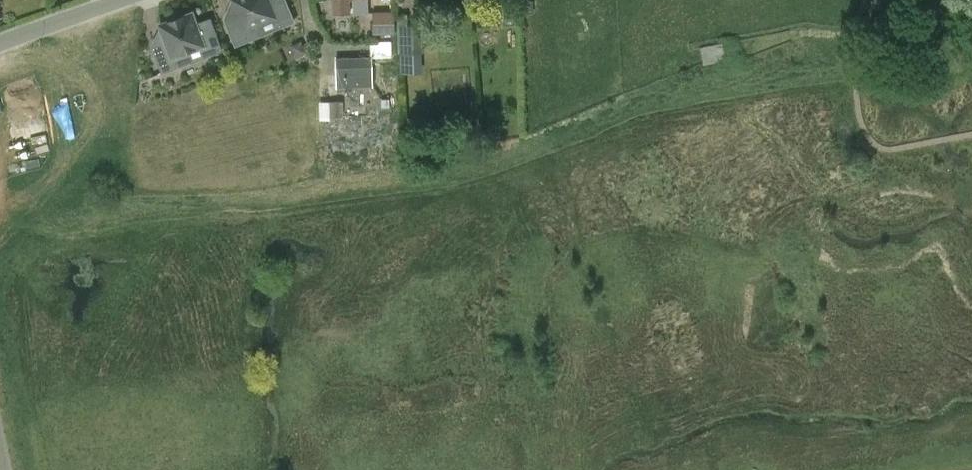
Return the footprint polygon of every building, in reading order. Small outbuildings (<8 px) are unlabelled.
[(280,29),(294,22),(285,0),(231,0),(238,15),(225,20),(236,47),(264,35),(259,25),(275,19),(280,29)] [(334,14),(349,14),(348,0),(354,0),(333,0),(334,14)] [(396,34),(395,12),(374,13),(375,35),(396,34)] [(161,25),(162,28),(153,44),(163,72),(222,51),(211,20),(197,25),(193,13),(161,25)] [(423,53),(422,26),(413,27),(407,27),(407,15),(399,15),(400,54),(423,53)] [(301,41),(290,46),(294,58),(306,53),(301,41)] [(722,41),(701,45),(704,62),(726,58),(722,41)] [(337,88),(374,87),(373,58),(392,57),(391,42),(371,43),(371,58),(336,59),(337,88)] [(226,65),(224,78),(236,80),(237,67),(226,65)] [(389,99),(381,99),(382,107),(390,107),(389,99)] [(344,116),(344,102),(330,102),(330,116),(344,116)]
